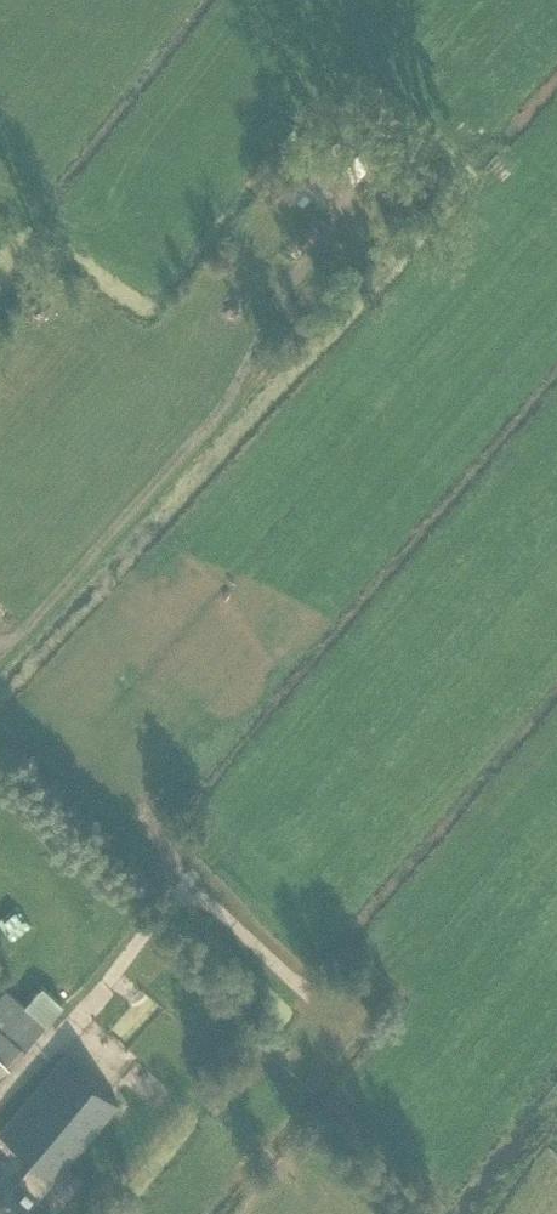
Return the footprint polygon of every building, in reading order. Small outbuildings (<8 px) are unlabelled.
[(42,986),(47,980),(27,962),(0,995),(0,1027),(25,1049),(48,1022),(27,1004),(42,986)] [(27,1004),(48,1022),(63,1003),(42,986),(27,1004)] [(9,1067),(0,1052),(0,1073),(9,1067)] [(118,1102),(63,1057),(0,1132),(34,1160),(17,1181),(17,1180),(0,1200),(0,1213),(45,1213),(50,1208),(38,1197),(55,1177),(118,1102)]
